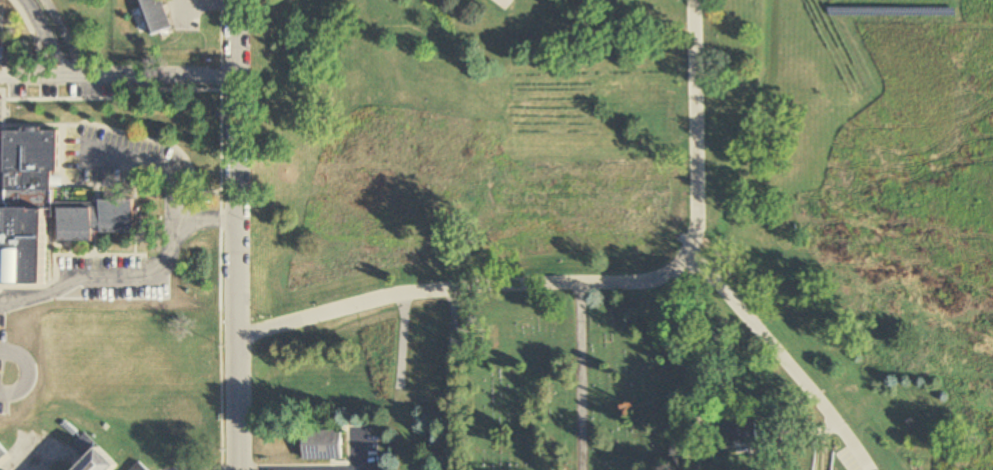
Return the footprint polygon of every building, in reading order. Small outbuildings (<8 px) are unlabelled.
[(154,33),(172,27),(163,0),(142,0),(154,33)] [(134,200),(100,200),(100,209),(60,209),(60,241),(93,241),(93,233),(134,233),(134,200)] [(758,443),(758,424),(733,424),(733,443),(758,443)] [(303,459),(341,459),(341,431),(303,431),(303,459)] [(9,457),(0,444),(0,464),(9,457)] [(117,467),(99,448),(77,469),(114,469),(117,467)]
